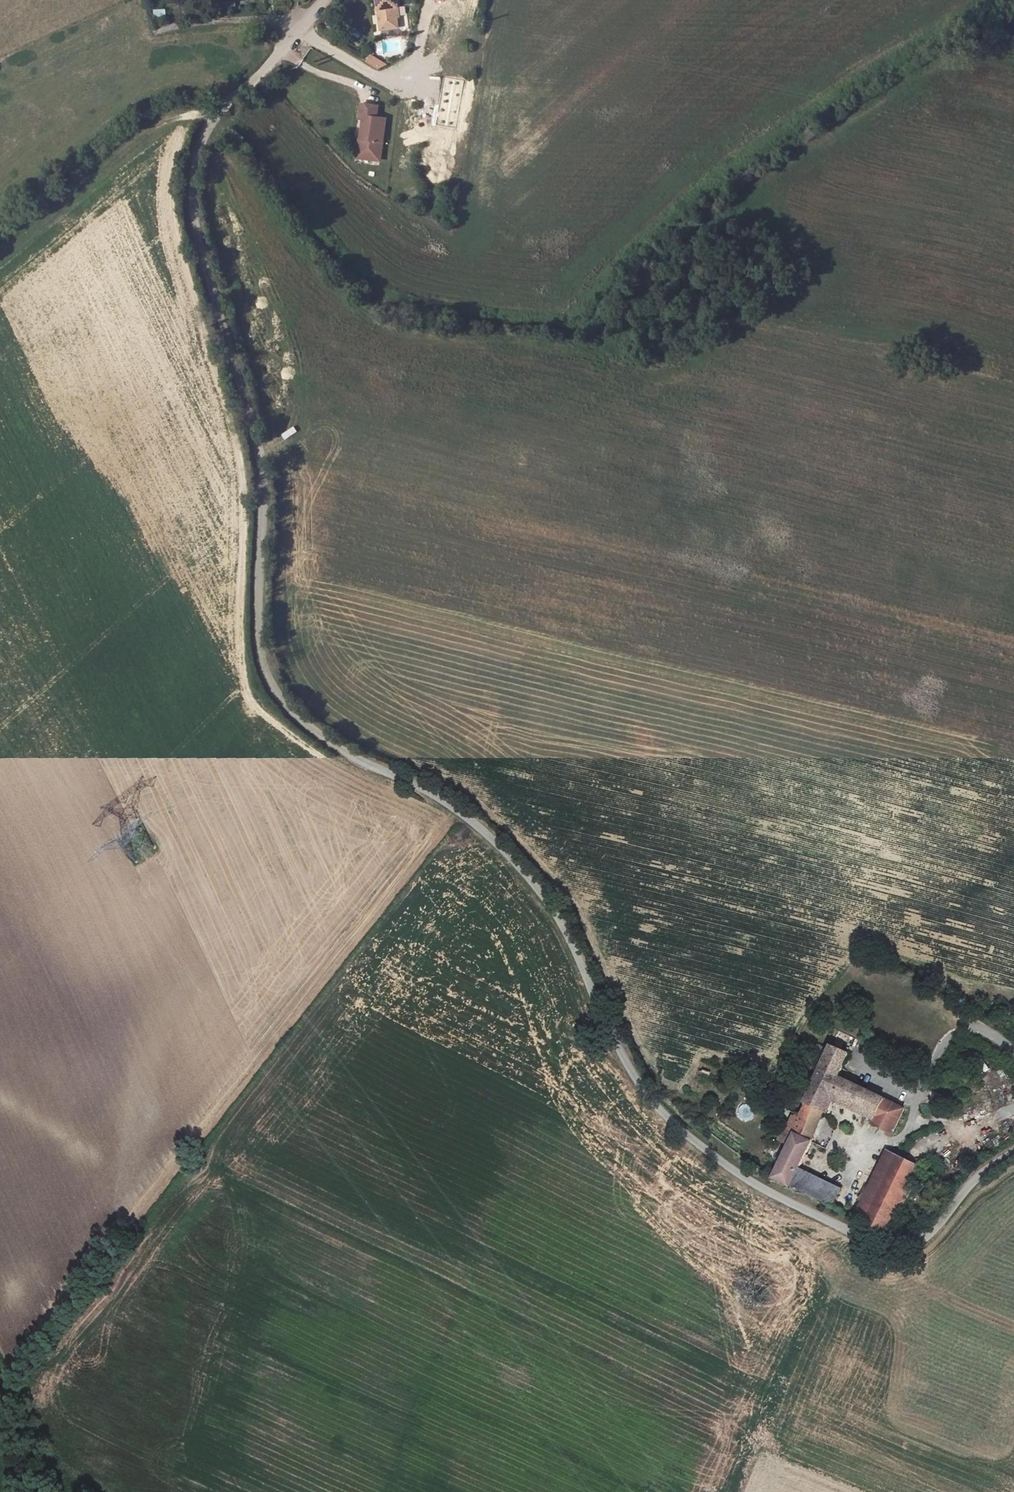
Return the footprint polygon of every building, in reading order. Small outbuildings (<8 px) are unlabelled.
[(380,29),(397,26),(396,16),(393,17),(391,7),(396,6),(395,0),(375,0),(380,29)] [(369,53),(365,59),(377,66),(385,62),(369,53)] [(465,80),(444,76),(436,125),(457,129),(465,80)] [(375,115),(376,103),(360,101),(358,116),(362,117),(360,132),(365,133),(364,137),(359,136),(358,136),(357,145),(363,146),(362,156),(379,158),(384,116),(375,115)] [(855,1056),(837,1047),(804,1115),(795,1110),(786,1130),(785,1129),(779,1141),(789,1147),(774,1179),(799,1191),(805,1177),(798,1174),(800,1169),(835,1097),(880,1118),(876,1125),(897,1134),(909,1111),(844,1079),(855,1056)] [(1013,1114),(1013,1103),(1013,1102),(997,1112),(1003,1121),(1013,1114)] [(740,1108),(743,1117),(751,1114),(748,1106),(740,1108)] [(852,1218),(889,1236),(922,1168),(885,1151),(852,1218)] [(842,1190),(800,1169),(798,1174),(805,1177),(799,1191),(832,1208),(842,1190)]
